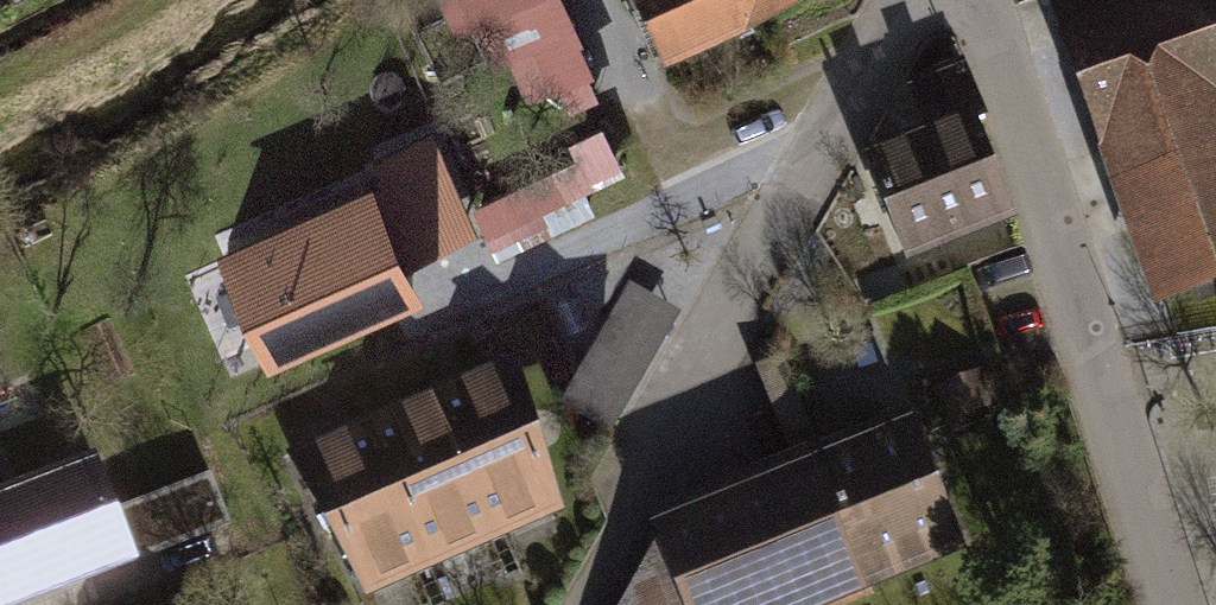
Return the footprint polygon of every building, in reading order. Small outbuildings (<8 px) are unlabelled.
[(528,98),(586,71),(553,0),(482,0),(528,98)] [(669,81),(859,0),(634,0),(669,81)] [(1048,5),(1160,328),(1215,308),(1215,0),(1061,0),(1048,5)] [(994,139),(965,68),(935,80),(907,91),(926,139),(862,164),(910,282),(1021,237),(983,143),(994,139)] [(491,229),(632,167),(615,127),(474,188),(491,229)] [(430,132),(370,157),(377,174),(381,184),(441,157),(430,132)] [(377,174),(369,178),(405,259),(473,230),(441,157),(381,184),(377,174)] [(369,178),(226,241),(271,342),(414,278),(405,259),(369,178)] [(633,290),(562,412),(611,440),(682,318),(633,290)] [(519,376),(476,395),(414,423),(352,451),(294,477),(352,604),(380,604),(581,515),(519,376)] [(910,428),(861,448),(817,466),(874,604),(967,568),(910,428)] [(0,498),(0,603),(1,604),(11,604),(133,558),(115,513),(95,461),(0,498)] [(817,466),(649,534),(659,559),(678,604),(874,604),(817,466)] [(212,475),(171,491),(191,541),(231,525),(212,475)] [(191,541),(171,491),(115,513),(133,558),(135,563),(191,541)] [(659,559),(630,604),(678,604),(659,559)]
